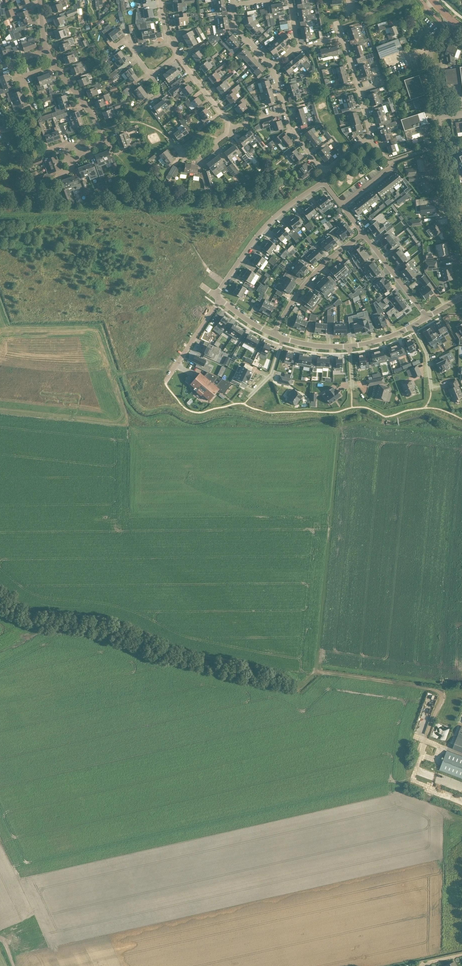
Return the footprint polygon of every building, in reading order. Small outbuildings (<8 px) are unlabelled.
[(57,2),(58,5),(52,6),(55,13),(63,10),(62,5),(66,4),(65,0),(61,0),(57,2)] [(73,10),(66,12),(67,16),(73,14),(73,15),(78,14),(77,9),(81,9),(80,0),(76,0),(77,3),(77,8),(73,10)] [(174,12),(179,11),(186,10),(186,6),(186,4),(195,2),(195,0),(181,0),(178,0),(178,4),(173,4),(174,7),(173,8),(172,8),(172,11),(173,11),(174,11),(174,12)] [(326,1),(327,4),(330,4),(331,11),(338,10),(338,9),(341,9),(341,8),(342,8),(341,5),(340,3),(337,3),(336,0),(332,0),(326,1)] [(278,16),(277,4),(271,5),(272,11),(269,11),(270,19),(273,18),(273,17),(278,16)] [(207,17),(209,17),(210,17),(221,15),(221,12),(226,11),(225,5),(214,7),(215,12),(206,14),(207,17)] [(298,11),(299,16),(311,14),(311,11),(310,9),(311,9),(310,5),(303,7),(303,10),(298,11)] [(144,7),(139,8),(136,9),(139,19),(153,17),(151,9),(144,11),(144,7)] [(18,14),(20,20),(29,17),(27,11),(18,14)] [(5,15),(6,20),(9,19),(8,18),(13,16),(15,16),(13,12),(5,15)] [(188,25),(187,21),(187,13),(179,14),(180,18),(175,18),(176,26),(184,25),(188,25)] [(305,21),(306,24),(314,23),(317,22),(316,20),(316,19),(312,20),(311,14),(299,16),(300,22),(305,21)] [(210,19),(219,18),(220,24),(228,23),(227,17),(222,18),(221,15),(210,17),(210,19)] [(243,18),(245,25),(253,21),(252,16),(251,17),(250,15),(245,16),(245,18),(243,18)] [(64,16),(59,18),(54,20),(56,26),(64,24),(62,20),(65,19),(64,16)] [(19,27),(14,29),(13,27),(14,27),(12,23),(11,24),(12,28),(14,33),(18,32),(21,31),(23,30),(27,28),(26,25),(32,23),(31,22),(32,21),(31,17),(30,18),(29,17),(20,20),(22,26),(19,27)] [(146,25),(147,27),(148,31),(149,39),(153,38),(153,40),(156,39),(154,28),(151,28),(151,25),(153,25),(152,23),(153,23),(153,20),(146,22),(146,25)] [(245,25),(250,31),(256,25),(253,21),(245,25)] [(377,24),(378,27),(380,30),(389,27),(387,21),(377,24)] [(220,24),(215,25),(217,33),(215,33),(216,35),(207,36),(209,42),(221,36),(225,35),(224,32),(224,29),(229,28),(228,23),(220,24)] [(301,28),(302,34),(310,32),(309,27),(315,26),(314,23),(306,24),(306,27),(301,28)] [(347,30),(349,35),(360,31),(359,26),(358,23),(351,25),(352,28),(347,30)] [(256,25),(250,31),(253,35),(256,32),(259,36),(264,31),(261,27),(259,28),(256,25)] [(66,26),(63,27),(59,28),(60,31),(55,33),(58,40),(67,36),(66,32),(68,31),(66,26)] [(200,26),(197,28),(195,29),(202,41),(203,40),(200,34),(203,32),(200,26)] [(380,46),(376,47),(380,58),(384,57),(398,52),(402,50),(398,39),(397,39),(395,35),(398,34),(395,26),(389,28),(388,29),(390,33),(387,34),(390,42),(380,46)] [(119,27),(114,31),(118,37),(123,33),(119,27)] [(148,31),(147,27),(141,28),(142,37),(137,38),(138,43),(143,42),(146,41),(146,40),(149,39),(148,31)] [(118,37),(114,31),(111,28),(106,31),(105,29),(102,32),(107,39),(110,37),(113,41),(118,37)] [(190,31),(187,33),(183,36),(190,48),(197,44),(190,31)] [(356,39),(357,42),(364,40),(363,37),(362,37),(360,31),(349,35),(351,41),(356,39)] [(285,33),(280,36),(286,44),(291,40),(285,33)] [(36,48),(36,47),(37,47),(32,35),(26,37),(27,40),(31,49),(33,49),(33,50),(36,48)] [(220,42),(226,48),(236,39),(232,35),(228,39),(226,36),(220,42)] [(281,38),(277,41),(282,48),(286,44),(280,36),(281,38)] [(72,37),(68,39),(64,41),(65,43),(59,45),(62,52),(66,50),(71,49),(70,46),(73,45),(72,41),(74,41),(72,37)] [(11,44),(8,45),(10,52),(17,50),(15,43),(14,43),(13,39),(10,40),(11,44)] [(236,39),(226,48),(233,55),(238,49),(236,47),(240,43),(236,39)] [(272,45),(278,51),(282,48),(277,41),(275,39),(270,42),(272,45)] [(355,53),(362,51),(365,50),(363,43),(366,42),(365,39),(364,40),(357,42),(356,42),(357,46),(353,48),(355,53)] [(31,49),(27,40),(21,42),(25,52),(31,49)] [(272,45),(270,42),(265,45),(273,55),(278,51),(272,45)] [(8,45),(4,46),(3,43),(0,44),(0,45),(1,48),(3,55),(10,52),(8,45)] [(446,54),(446,56),(448,65),(455,63),(454,57),(455,57),(458,49),(454,47),(449,45),(446,54)] [(200,46),(198,47),(194,50),(196,53),(192,56),(193,58),(195,62),(196,61),(197,62),(200,59),(203,57),(200,53),(203,51),(200,46)] [(242,59),(243,58),(249,52),(245,48),(240,52),(239,51),(235,54),(237,56),(238,55),(242,59)] [(328,57),(325,49),(320,50),(321,53),(317,54),(319,60),(323,59),(322,58),(328,57)] [(76,50),(72,52),(67,53),(67,54),(69,53),(70,55),(64,58),(66,64),(76,61),(74,58),(78,56),(76,50)] [(114,56),(118,61),(124,56),(120,51),(114,56)] [(361,62),(362,61),(368,59),(373,57),(372,53),(363,56),(362,51),(355,53),(356,59),(359,58),(361,62)] [(243,58),(247,62),(253,57),(249,52),(243,58)] [(301,53),(297,57),(302,64),(303,66),(304,66),(306,69),(310,65),(308,62),(306,60),(306,59),(307,58),(305,55),(303,56),(301,53)] [(121,66),(123,69),(126,67),(124,64),(128,61),(124,56),(118,61),(121,66)] [(247,62),(251,67),(257,61),(253,57),(247,62)] [(297,57),(292,61),(297,67),(299,69),(304,66),(303,66),(302,64),(297,57)] [(200,67),(202,69),(201,70),(203,72),(204,71),(205,73),(212,67),(209,64),(212,62),(210,59),(207,62),(207,61),(204,64),(200,67)] [(359,66),(361,72),(371,69),(368,59),(362,61),(364,65),(359,66)] [(292,60),(287,64),(288,64),(293,71),(293,70),(297,67),(292,61),(292,60)] [(251,67),(255,71),(261,65),(257,61),(251,67)] [(83,67),(81,62),(75,64),(76,67),(71,69),(72,72),(71,72),(72,76),(73,75),(73,76),(81,73),(84,72),(82,68),(83,67)] [(229,72),(230,74),(232,72),(224,62),(219,66),(221,69),(225,66),(229,71),(229,72)] [(288,64),(283,68),(286,71),(284,72),(286,75),(288,73),(289,74),(293,71),(288,64)] [(261,65),(255,71),(254,72),(258,76),(257,77),(258,78),(262,75),(261,73),(264,70),(265,69),(261,65)] [(334,74),(335,74),(346,71),(344,66),(332,69),(334,74)] [(124,73),(128,78),(134,74),(130,68),(128,70),(126,67),(123,69),(120,71),(123,74),(124,73)] [(172,79),(175,77),(179,74),(174,67),(163,75),(168,82),(172,79)] [(445,72),(447,83),(449,84),(461,83),(461,67),(460,67),(461,68),(447,70),(445,72)] [(371,69),(361,72),(363,78),(365,77),(367,81),(374,78),(371,69)] [(109,75),(111,78),(118,73),(115,70),(109,75)] [(223,76),(221,72),(219,70),(216,72),(209,78),(210,80),(212,83),(212,82),(213,83),(216,81),(217,80),(219,78),(223,76)] [(221,94),(225,91),(228,89),(230,87),(228,84),(226,81),(228,79),(229,80),(235,76),(232,72),(230,74),(223,80),(225,82),(223,83),(217,88),(218,90),(218,91),(220,94),(221,93),(221,94)] [(49,73),(43,75),(46,84),(47,86),(53,84),(52,81),(49,73)] [(90,73),(86,74),(82,76),(83,79),(78,80),(81,87),(90,83),(89,80),(92,78),(90,73)] [(0,77),(0,78),(2,83),(10,80),(7,74),(0,77)] [(134,74),(128,78),(132,83),(138,79),(134,74)] [(46,84),(43,75),(38,78),(39,80),(35,82),(39,91),(45,89),(43,85),(46,84)] [(406,104),(409,112),(422,108),(427,106),(424,98),(423,95),(425,95),(419,75),(404,80),(406,85),(411,102),(406,104)] [(171,85),(172,87),(183,79),(182,77),(171,85)] [(286,86),(288,92),(295,89),(298,89),(296,80),(296,78),(291,79),(291,81),(289,82),(290,85),(286,86)] [(260,82),(262,88),(270,85),(269,80),(265,81),(264,79),(261,80),(262,82),(260,82)] [(10,80),(2,83),(4,90),(12,87),(10,80)] [(99,84),(95,85),(90,86),(91,89),(87,91),(89,98),(98,94),(97,90),(101,89),(99,84)] [(188,85),(184,89),(182,86),(181,87),(178,84),(169,91),(173,97),(178,93),(181,97),(183,99),(193,92),(192,91),(193,90),(191,88),(190,88),(188,85)] [(264,93),(272,91),(271,85),(270,85),(262,88),(263,88),(264,93)] [(121,92),(123,94),(128,91),(131,88),(130,86),(126,89),(121,92)] [(138,95),(138,96),(144,91),(140,86),(134,90),(131,93),(135,98),(138,95)] [(295,89),(288,92),(290,97),(291,97),(292,100),(294,99),(295,100),(299,99),(301,98),(300,94),(304,92),(303,87),(298,89),(295,89)] [(234,88),(233,89),(229,92),(231,94),(226,98),(231,104),(238,98),(236,95),(238,93),(234,88)] [(368,95),(370,100),(381,97),(380,94),(377,95),(376,93),(379,92),(378,88),(369,91),(370,91),(371,94),(368,95)] [(13,96),(15,100),(23,97),(21,91),(16,93),(15,91),(9,93),(11,97),(13,96)] [(144,91),(138,96),(142,101),(148,96),(144,91)] [(343,103),(346,102),(354,100),(352,95),(348,96),(348,93),(341,95),(343,103)] [(100,100),(95,102),(97,108),(102,107),(107,105),(105,101),(110,99),(108,94),(99,97),(101,100),(100,100)] [(65,95),(54,99),(56,105),(67,101),(65,95)] [(273,96),(265,99),(267,104),(268,104),(269,106),(272,105),(272,103),(275,102),(273,96)] [(23,97),(15,100),(12,101),(13,104),(14,104),(14,106),(16,110),(19,109),(27,106),(27,105),(25,106),(24,103),(25,102),(23,97)] [(189,107),(192,110),(195,108),(202,103),(197,97),(194,100),(191,97),(185,102),(189,107)] [(381,97),(370,100),(372,106),(380,104),(379,101),(382,100),(381,97)] [(243,98),(241,100),(237,103),(239,105),(235,109),(239,114),(247,108),(245,105),(247,103),(243,98)] [(122,102),(121,103),(114,105),(116,109),(125,105),(129,104),(128,100),(122,102)] [(169,111),(173,107),(169,102),(166,104),(163,100),(158,104),(165,113),(166,113),(169,111)] [(342,113),(345,112),(352,110),(351,107),(355,106),(355,104),(356,103),(355,102),(354,101),(354,100),(346,102),(348,108),(341,110),(342,113)] [(52,117),(56,116),(65,113),(64,113),(63,109),(69,107),(67,101),(56,105),(58,111),(43,116),(41,115),(37,123),(40,122),(52,117)] [(158,104),(153,108),(155,110),(152,112),(156,118),(159,116),(160,117),(165,113),(158,104)] [(105,119),(114,116),(118,114),(116,109),(114,105),(109,107),(110,110),(103,113),(105,119)] [(373,112),(375,118),(385,115),(383,106),(382,106),(377,108),(377,111),(373,112)] [(202,111),(199,113),(203,118),(201,119),(203,122),(204,123),(206,122),(205,120),(211,115),(212,114),(209,111),(208,112),(206,108),(202,111)] [(295,110),(296,116),(303,114),(305,114),(303,108),(295,110)] [(68,118),(70,117),(71,121),(80,117),(78,111),(66,116),(67,117),(68,118)] [(349,120),(350,120),(359,118),(357,114),(356,114),(356,112),(351,113),(347,114),(349,120)] [(401,120),(404,131),(407,140),(412,139),(422,136),(422,137),(429,135),(429,134),(430,134),(430,133),(431,133),(431,132),(431,131),(430,128),(429,128),(429,129),(423,112),(401,120)] [(295,116),(297,121),(308,118),(307,113),(305,114),(303,114),(296,116),(295,116)] [(384,122),(385,125),(391,122),(390,119),(387,120),(385,115),(375,118),(377,124),(384,122)] [(80,117),(71,121),(73,126),(69,127),(71,132),(78,129),(77,127),(83,124),(80,117)] [(276,117),(261,122),(260,122),(261,128),(270,126),(273,125),(275,131),(283,129),(281,120),(277,122),(276,117)] [(308,118),(297,121),(298,127),(307,124),(306,124),(310,123),(308,118)] [(379,130),(381,136),(391,132),(390,130),(391,129),(390,126),(397,124),(396,124),(400,123),(399,120),(399,118),(397,119),(398,120),(396,121),(391,122),(385,125),(386,127),(379,130)] [(361,130),(361,129),(362,128),(361,127),(360,126),(359,124),(352,126),(341,129),(342,131),(345,135),(349,132),(348,128),(351,128),(353,135),(352,136),(354,138),(358,135),(356,133),(356,131),(361,130)] [(184,127),(179,130),(183,137),(188,133),(185,129),(184,127)] [(170,130),(168,132),(174,140),(176,138),(178,140),(180,139),(181,139),(184,138),(183,137),(179,130),(177,128),(172,132),(170,130)] [(304,134),(307,139),(314,134),(310,129),(304,134)] [(54,141),(51,133),(48,135),(46,131),(44,132),(45,136),(48,143),(54,141)] [(61,138),(58,131),(51,133),(54,141),(61,138)] [(244,136),(249,142),(252,146),(256,144),(255,143),(257,141),(250,131),(244,136)] [(390,139),(391,142),(397,140),(396,137),(393,138),(391,132),(381,136),(382,142),(390,139)] [(116,136),(119,143),(130,139),(128,134),(126,134),(126,133),(116,136)] [(310,143),(311,143),(311,142),(317,138),(314,134),(307,139),(310,143)] [(280,135),(276,138),(274,139),(278,144),(282,142),(286,148),(292,143),(286,135),(282,138),(280,135)] [(247,144),(249,142),(244,136),(239,140),(244,146),(247,144)] [(311,142),(311,143),(315,147),(321,142),(318,137),(317,138),(311,142)] [(397,140),(391,142),(392,145),(387,146),(389,154),(396,151),(394,144),(395,144),(403,141),(403,143),(406,142),(404,137),(404,138),(397,140)] [(130,139),(119,143),(121,149),(130,146),(129,143),(131,142),(130,139)] [(259,144),(263,149),(265,152),(269,148),(266,144),(264,146),(261,142),(259,144)] [(321,157),(328,152),(330,151),(331,149),(328,145),(326,142),(320,147),(322,149),(318,153),(319,154),(319,155),(320,157),(321,157)] [(232,147),(229,149),(234,156),(237,154),(240,157),(242,155),(241,153),(233,144),(231,146),(232,147)] [(334,147),(336,149),(339,153),(343,150),(340,146),(338,144),(334,147)] [(161,158),(163,161),(170,155),(168,153),(169,151),(168,149),(158,156),(160,159),(161,158)] [(234,156),(229,149),(226,151),(225,150),(223,152),(230,161),(233,159),(232,158),(234,156)] [(290,149),(286,152),(284,154),(287,157),(289,155),(292,158),(290,159),(294,164),(303,157),(299,152),(298,153),(296,149),(292,152),(290,149)] [(112,163),(110,155),(108,151),(101,153),(104,161),(108,160),(109,164),(112,163)] [(328,152),(321,157),(322,158),(321,158),(323,160),(325,162),(333,155),(330,151),(328,152)] [(246,154),(252,162),(256,167),(258,166),(256,163),(257,162),(252,155),(251,155),(248,152),(246,154)] [(95,156),(97,160),(99,166),(101,165),(102,166),(105,164),(104,161),(101,153),(95,156)] [(248,165),(252,162),(246,154),(242,157),(248,165)] [(170,155),(163,161),(161,163),(163,165),(164,164),(168,169),(172,165),(170,163),(176,159),(174,157),(172,158),(170,155)] [(48,162),(49,166),(58,163),(56,156),(45,160),(44,157),(32,162),(34,166),(40,163),(45,161),(45,163),(48,162)] [(218,156),(212,160),(221,171),(224,169),(223,168),(226,166),(223,163),(218,156)] [(417,160),(418,168),(406,169),(406,176),(417,175),(416,172),(428,171),(427,159),(417,160)] [(221,171),(212,160),(207,164),(212,171),(215,174),(217,173),(218,174),(221,171)] [(58,163),(49,166),(51,170),(48,171),(49,174),(61,169),(58,163)] [(91,163),(85,166),(88,174),(91,172),(92,175),(95,174),(91,163)] [(232,163),(229,165),(237,176),(240,173),(239,172),(232,163)] [(299,174),(303,179),(314,171),(310,165),(308,167),(305,163),(300,167),(300,168),(297,170),(299,173),(299,174)] [(186,173),(190,173),(191,165),(185,164),(185,169),(182,168),(181,173),(181,174),(186,175),(186,173)] [(173,165),(167,176),(166,178),(169,180),(171,176),(177,167),(173,165)] [(191,165),(190,173),(194,174),(194,176),(199,177),(200,172),(197,172),(198,165),(191,165)] [(237,176),(229,165),(226,168),(231,174),(233,177),(233,176),(235,178),(238,176),(237,176)] [(89,176),(88,174),(85,166),(78,168),(82,179),(89,176)] [(153,171),(158,177),(161,174),(156,168),(153,171)] [(206,178),(209,189),(210,190),(212,196),(215,195),(214,192),(211,185),(212,185),(208,171),(204,172),(206,178)] [(396,172),(392,175),(398,184),(402,180),(396,172)] [(272,173),(269,176),(274,182),(278,179),(272,173)] [(392,175),(387,179),(394,187),(398,184),(392,175)] [(68,177),(72,187),(73,191),(79,189),(80,191),(82,197),(83,196),(84,199),(86,198),(85,195),(83,189),(80,182),(79,178),(76,179),(74,176),(73,177),(73,176),(68,177)] [(62,190),(64,196),(68,195),(67,193),(69,192),(68,189),(72,187),(68,177),(63,179),(64,180),(62,181),(65,189),(62,190)] [(419,184),(426,194),(434,188),(427,178),(419,184)] [(387,179),(383,182),(390,190),(394,187),(387,179)] [(406,179),(403,181),(408,187),(410,190),(412,188),(406,179)] [(279,188),(284,185),(281,180),(276,184),(279,188)] [(383,182),(379,185),(385,194),(390,190),(383,182)] [(94,190),(95,192),(96,194),(105,191),(103,185),(98,189),(94,190)] [(385,194),(379,185),(374,189),(381,197),(385,194)] [(368,193),(375,202),(379,198),(373,190),(368,193)] [(368,193),(364,197),(371,205),(375,202),(368,193)] [(406,194),(400,198),(403,202),(409,197),(406,194)] [(68,195),(64,196),(67,202),(68,205),(73,203),(72,199),(70,200),(68,195)] [(325,195),(321,199),(327,206),(331,203),(325,195)] [(367,208),(371,205),(364,197),(360,200),(367,208)] [(319,205),(316,207),(322,214),(324,212),(323,210),(327,206),(321,199),(317,202),(319,205)] [(431,206),(431,204),(425,205),(424,199),(419,199),(421,214),(426,214),(430,213),(435,213),(434,206),(431,206)] [(356,203),(362,212),(367,208),(360,200),(356,203)] [(351,207),(358,215),(362,212),(356,203),(351,207)] [(311,205),(307,209),(313,216),(314,219),(319,215),(317,213),(311,205)] [(406,205),(401,208),(407,219),(413,215),(406,205)] [(307,209),(302,212),(308,220),(313,216),(307,209)] [(371,232),(386,220),(381,213),(372,220),(370,221),(370,222),(371,220),(373,223),(368,227),(372,232),(371,232)] [(297,216),(292,219),(298,227),(303,223),(297,216)] [(292,219),(288,222),(293,229),(291,231),(293,234),(296,232),(297,233),(301,230),(300,229),(298,227),(292,219)] [(386,220),(371,232),(374,236),(375,236),(376,236),(387,228),(385,226),(382,224),(387,220),(386,220)] [(433,224),(428,227),(431,231),(430,231),(434,235),(435,236),(443,230),(438,225),(439,224),(436,220),(432,223),(433,224)] [(341,223),(339,224),(348,236),(349,235),(350,236),(352,234),(352,233),(353,232),(346,223),(343,225),(341,223)] [(334,228),(331,230),(335,235),(338,233),(343,240),(348,236),(339,224),(341,227),(338,230),(336,228),(335,227),(335,228),(334,228)] [(282,227),(278,231),(285,238),(289,234),(282,227)] [(384,246),(392,239),(389,235),(392,233),(390,230),(387,232),(380,237),(382,239),(380,241),(382,243),(381,244),(382,245),(383,246),(384,246)] [(285,238),(278,231),(275,235),(282,242),(285,238)] [(328,237),(325,239),(332,248),(337,244),(332,238),(335,235),(331,231),(326,234),(328,237)] [(415,234),(411,236),(416,243),(420,240),(415,234)] [(332,248),(325,239),(322,242),(320,239),(315,243),(320,249),(323,247),(327,252),(332,248)] [(396,243),(392,239),(384,246),(383,246),(385,248),(385,249),(386,248),(388,250),(390,249),(392,251),(401,244),(399,241),(396,243)] [(269,240),(266,244),(274,250),(277,246),(269,240)] [(437,249),(438,249),(439,257),(450,254),(449,250),(448,250),(446,243),(436,245),(437,249)] [(274,250),(266,244),(263,248),(270,255),(274,250)] [(395,260),(404,253),(401,250),(402,249),(400,246),(396,249),(397,251),(392,256),(391,257),(393,259),(394,258),(395,260)] [(361,247),(360,247),(352,253),(355,256),(352,258),(353,260),(356,258),(365,252),(361,247)] [(309,251),(310,252),(317,260),(322,256),(316,249),(313,252),(311,250),(309,251)] [(317,260),(310,252),(305,256),(305,255),(302,258),(308,265),(311,262),(313,265),(313,264),(314,265),(316,263),(315,262),(317,260)] [(356,258),(359,263),(357,264),(359,267),(364,263),(362,262),(368,257),(368,256),(366,253),(365,253),(365,252),(356,258)] [(407,257),(404,253),(395,260),(397,262),(396,263),(398,265),(398,264),(399,265),(405,260),(406,262),(410,259),(408,256),(407,257)] [(258,254),(255,259),(263,264),(266,260),(258,254)] [(299,262),(296,266),(304,274),(304,273),(305,272),(305,273),(308,270),(307,270),(308,269),(302,263),(303,261),(300,258),(298,260),(299,262)] [(263,264),(255,259),(252,263),(260,269),(263,264)] [(404,276),(405,276),(413,269),(416,268),(410,260),(402,267),(404,269),(401,271),(403,273),(402,274),(404,276)] [(364,269),(368,274),(377,267),(376,266),(377,266),(374,263),(373,262),(370,264),(368,261),(360,268),(362,271),(364,269)] [(437,268),(437,266),(436,261),(425,262),(426,269),(437,268)] [(337,265),(335,266),(342,275),(347,271),(349,273),(352,271),(349,267),(347,268),(341,262),(337,265)] [(442,276),(443,282),(453,280),(451,271),(452,270),(451,265),(440,267),(441,271),(440,271),(442,277),(442,276)] [(304,274),(296,266),(292,270),(291,269),(289,271),(293,275),(295,274),(300,278),(300,277),(301,278),(304,274)] [(342,275),(335,266),(333,268),(333,269),(330,271),(335,277),(334,278),(336,280),(337,279),(340,277),(345,283),(348,281),(342,275)] [(377,267),(368,274),(371,278),(370,279),(371,281),(377,277),(376,275),(380,272),(379,271),(380,270),(378,267),(377,268),(377,267)] [(248,269),(245,273),(253,279),(257,281),(259,276),(256,274),(248,269)] [(413,269),(405,276),(405,277),(406,279),(407,279),(409,281),(413,278),(415,280),(422,275),(420,272),(416,273),(413,269)] [(286,278),(283,282),(293,289),(295,286),(295,285),(296,283),(290,279),(292,276),(286,271),(283,276),(286,278)] [(245,273),(242,278),(250,283),(253,279),(245,273)] [(423,297),(425,299),(434,293),(431,289),(433,287),(429,282),(423,275),(418,279),(424,286),(425,288),(419,292),(421,294),(420,295),(423,298),(423,297)] [(320,280),(331,290),(328,288),(331,285),(333,288),(337,284),(332,278),(330,281),(325,276),(324,277),(323,276),(321,278),(321,279),(320,280)] [(376,284),(379,289),(388,282),(386,280),(384,278),(380,280),(379,278),(373,282),(375,285),(376,284)] [(331,290),(320,280),(319,281),(319,280),(316,283),(317,283),(316,285),(321,290),(320,291),(325,296),(331,290)] [(274,288),(277,290),(281,293),(283,289),(289,293),(290,291),(291,292),(293,289),(283,282),(280,287),(277,285),(274,288)] [(388,282),(379,289),(383,294),(384,293),(386,296),(390,293),(388,290),(391,288),(390,285),(388,282)] [(238,284),(236,288),(244,293),(247,289),(238,284)] [(244,293),(236,288),(233,293),(241,298),(244,293)] [(310,289),(306,295),(315,302),(319,298),(321,296),(315,291),(314,292),(310,289)] [(391,293),(383,300),(386,304),(391,300),(395,306),(402,301),(397,295),(394,297),(391,293)] [(315,302),(306,295),(305,296),(305,297),(304,297),(302,300),(306,303),(304,306),(310,309),(315,302)] [(362,298),(367,312),(374,310),(368,295),(362,298)] [(265,299),(259,310),(264,313),(270,302),(265,299)] [(376,301),(374,303),(378,314),(380,313),(383,311),(380,306),(378,303),(376,301)] [(395,306),(386,313),(389,316),(397,311),(400,315),(405,312),(404,310),(406,308),(406,307),(407,307),(402,301),(395,306)] [(270,302),(264,313),(269,316),(275,305),(270,302)] [(357,313),(362,332),(363,332),(364,333),(367,332),(367,331),(368,330),(370,330),(368,324),(372,323),(366,311),(363,311),(365,316),(359,318),(357,313)] [(352,316),(348,317),(350,329),(353,328),(355,334),(362,332),(357,313),(358,318),(353,320),(352,316)] [(382,315),(374,319),(378,329),(386,326),(385,324),(387,323),(384,316),(383,317),(382,315)] [(223,316),(216,326),(223,332),(227,327),(224,325),(228,320),(226,318),(224,317),(223,316)] [(293,327),(298,329),(303,319),(297,317),(293,327)] [(303,319),(298,329),(304,331),(308,321),(303,319)] [(436,323),(435,324),(439,332),(436,333),(442,343),(442,344),(447,341),(443,333),(447,331),(445,327),(444,327),(440,321),(439,322),(438,321),(436,322),(436,323)] [(231,329),(227,334),(232,337),(239,327),(237,326),(234,324),(231,329)] [(239,327),(232,337),(237,340),(239,338),(242,333),(244,331),(241,329),(241,328),(239,327)] [(424,331),(423,332),(429,342),(433,340),(434,342),(437,341),(439,345),(442,343),(436,333),(436,332),(433,334),(430,328),(427,330),(426,329),(423,331),(424,331)] [(204,332),(200,339),(203,341),(208,335),(204,332)] [(244,342),(244,343),(249,346),(254,336),(252,335),(249,334),(247,336),(244,342)] [(254,336),(249,346),(254,349),(255,347),(258,342),(259,340),(256,338),(254,336)] [(408,341),(405,342),(407,345),(410,351),(411,353),(416,350),(411,339),(410,340),(410,339),(408,341)] [(261,352),(260,354),(266,356),(271,345),(270,344),(268,343),(265,342),(264,346),(261,352)] [(202,344),(199,350),(205,353),(204,354),(210,357),(212,351),(219,354),(221,349),(209,344),(207,347),(202,344)] [(396,346),(394,346),(398,358),(406,354),(403,346),(400,347),(399,345),(396,346)] [(391,348),(388,349),(389,352),(391,357),(397,355),(398,358),(394,346),(391,347),(391,348)] [(287,351),(284,363),(290,364),(290,362),(293,363),(295,357),(292,356),(293,353),(291,352),(288,351),(287,351)] [(379,351),(377,352),(380,363),(385,362),(383,354),(383,351),(379,352),(379,351)] [(372,357),(369,357),(371,365),(379,362),(379,363),(380,363),(377,352),(374,353),(371,354),(372,357)] [(451,352),(439,357),(441,362),(437,364),(439,368),(439,369),(439,370),(441,373),(443,372),(445,371),(445,370),(450,368),(448,363),(451,362),(450,360),(454,358),(451,352)] [(296,359),(295,365),(304,366),(306,355),(303,354),(303,355),(300,354),(299,359),(296,359)] [(195,355),(192,361),(197,363),(196,366),(209,373),(212,367),(205,363),(207,359),(202,356),(201,358),(195,355)] [(306,355),(304,366),(313,368),(314,362),(314,360),(311,359),(311,356),(308,356),(308,355),(306,355)] [(360,356),(359,356),(360,366),(366,365),(366,368),(369,368),(368,362),(366,362),(364,355),(362,356),(362,355),(360,356)] [(323,357),(322,369),(323,369),(323,368),(331,368),(332,361),(329,361),(329,358),(326,357),(323,357)] [(336,364),(333,364),(333,370),(342,370),(342,358),(341,358),(341,357),(338,357),(338,358),(336,358),(336,364)] [(240,373),(250,378),(251,375),(251,374),(252,371),(251,371),(253,367),(245,363),(244,367),(243,367),(240,373)] [(417,366),(410,369),(414,378),(421,375),(417,366)] [(224,393),(232,384),(224,380),(222,379),(207,372),(204,376),(201,373),(198,377),(197,376),(190,384),(194,388),(196,386),(199,389),(196,392),(201,396),(202,394),(209,400),(219,389),(224,393)] [(250,378),(240,373),(237,379),(233,377),(232,381),(240,385),(241,381),(246,384),(248,380),(249,381),(250,378)] [(291,380),(280,376),(278,382),(289,385),(291,380)] [(412,380),(402,385),(407,397),(416,393),(414,388),(415,387),(412,380)] [(455,402),(459,400),(459,398),(461,397),(461,396),(459,387),(458,388),(457,385),(455,380),(449,382),(452,388),(450,389),(451,391),(450,392),(453,399),(454,399),(455,402)] [(375,398),(385,401),(387,392),(388,392),(390,388),(379,385),(375,398)] [(330,404),(341,396),(336,389),(335,390),(333,387),(326,392),(328,395),(325,397),(330,404)] [(287,399),(296,405),(300,399),(301,399),(303,396),(295,390),(287,399)] [(461,778),(461,756),(455,754),(447,751),(440,770),(448,773),(461,778)]
